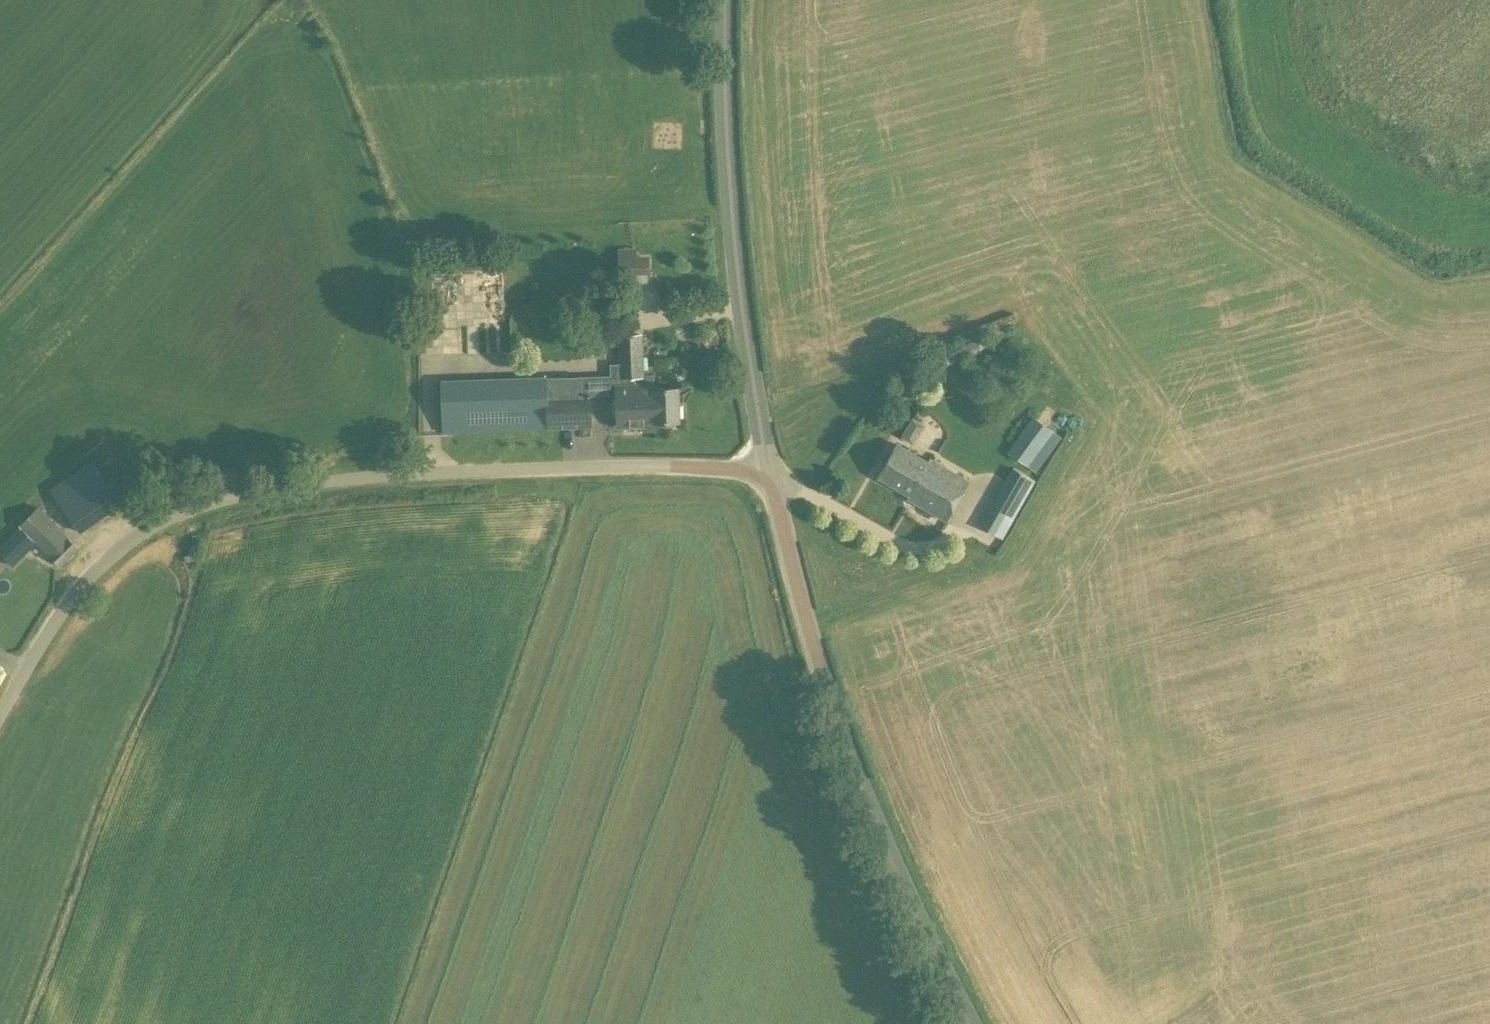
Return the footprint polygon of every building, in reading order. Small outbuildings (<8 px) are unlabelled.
[(634,277),(635,283),(650,282),(649,254),(636,255),(636,248),(618,249),(620,277),(634,277)] [(658,431),(658,421),(680,420),(678,387),(656,387),(655,382),(646,382),(646,376),(644,376),(643,334),(619,335),(620,364),(617,364),(618,383),(615,383),(616,428),(642,427),(642,432),(658,431)] [(441,379),(443,433),(591,427),(590,396),(583,396),(582,375),(441,379)] [(1007,451),(1036,472),(1062,437),(1033,416),(1007,451)] [(913,442),(923,425),(910,418),(900,435),(913,442)] [(78,457),(84,465),(50,489),(80,533),(122,504),(120,500),(145,482),(135,463),(126,467),(104,439),(78,457)] [(969,480),(930,458),(929,461),(898,443),(878,477),(909,495),(907,498),(946,520),(969,480)] [(981,525),(1003,538),(1035,480),(1013,468),(981,525)] [(36,543),(60,567),(79,548),(68,534),(38,506),(0,546),(0,553),(13,566),(36,543)]
